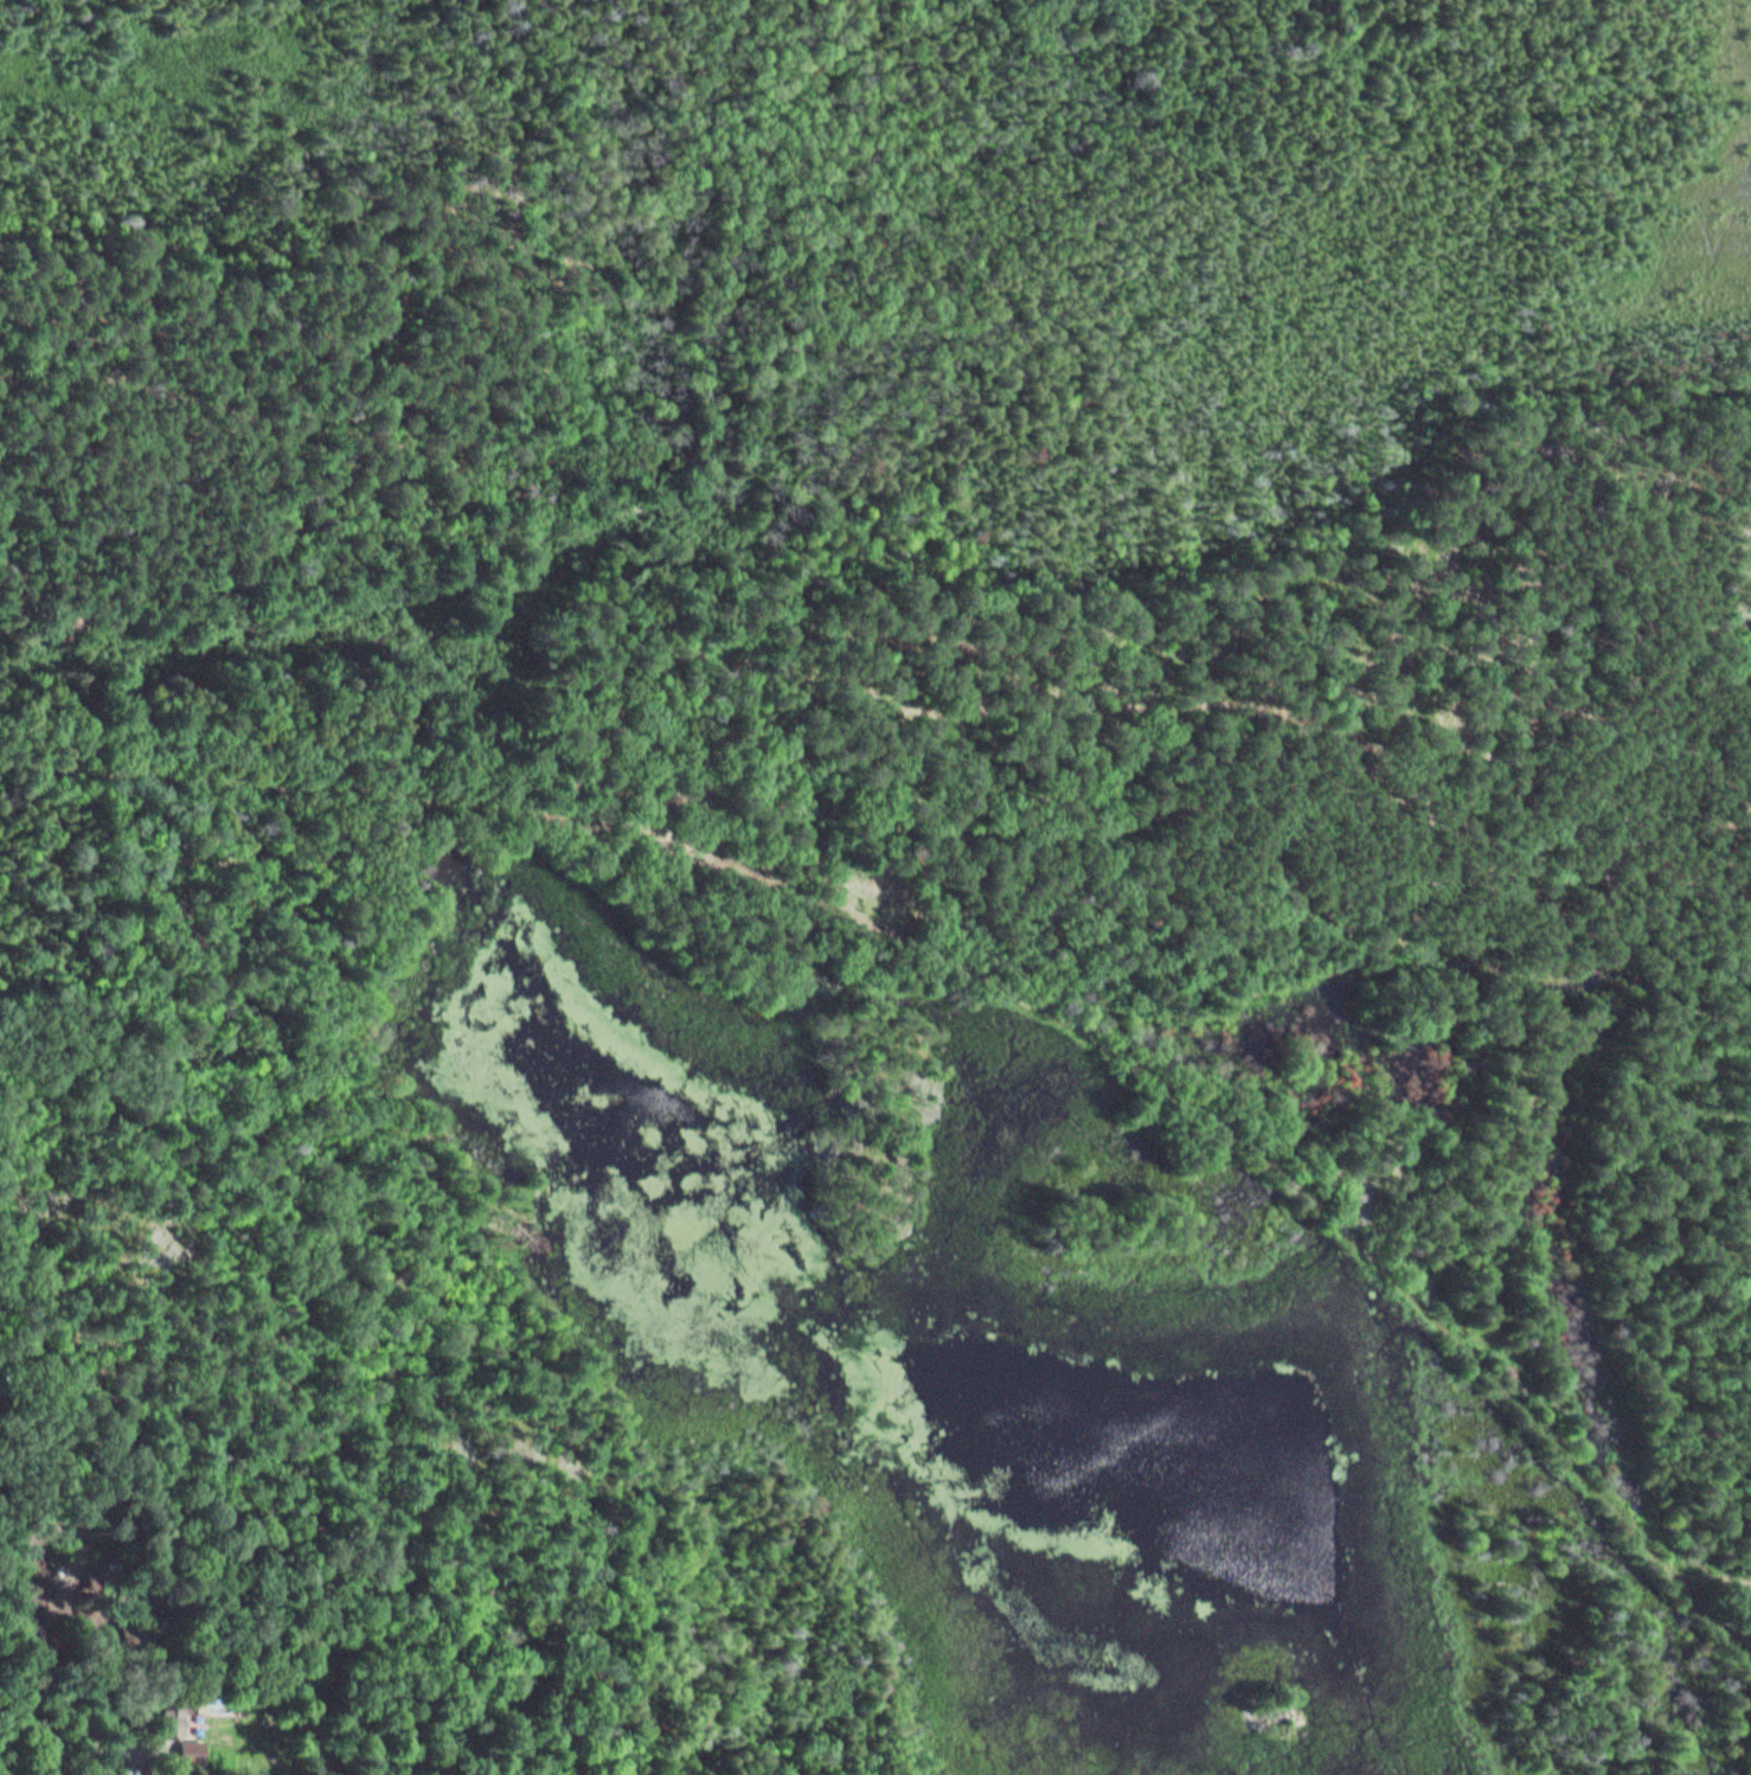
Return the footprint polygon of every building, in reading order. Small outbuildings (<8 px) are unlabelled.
[(162,1735),(185,1735),(185,1705),(162,1705),(162,1735)] [(185,1763),(206,1763),(206,1740),(185,1740),(185,1763)]
